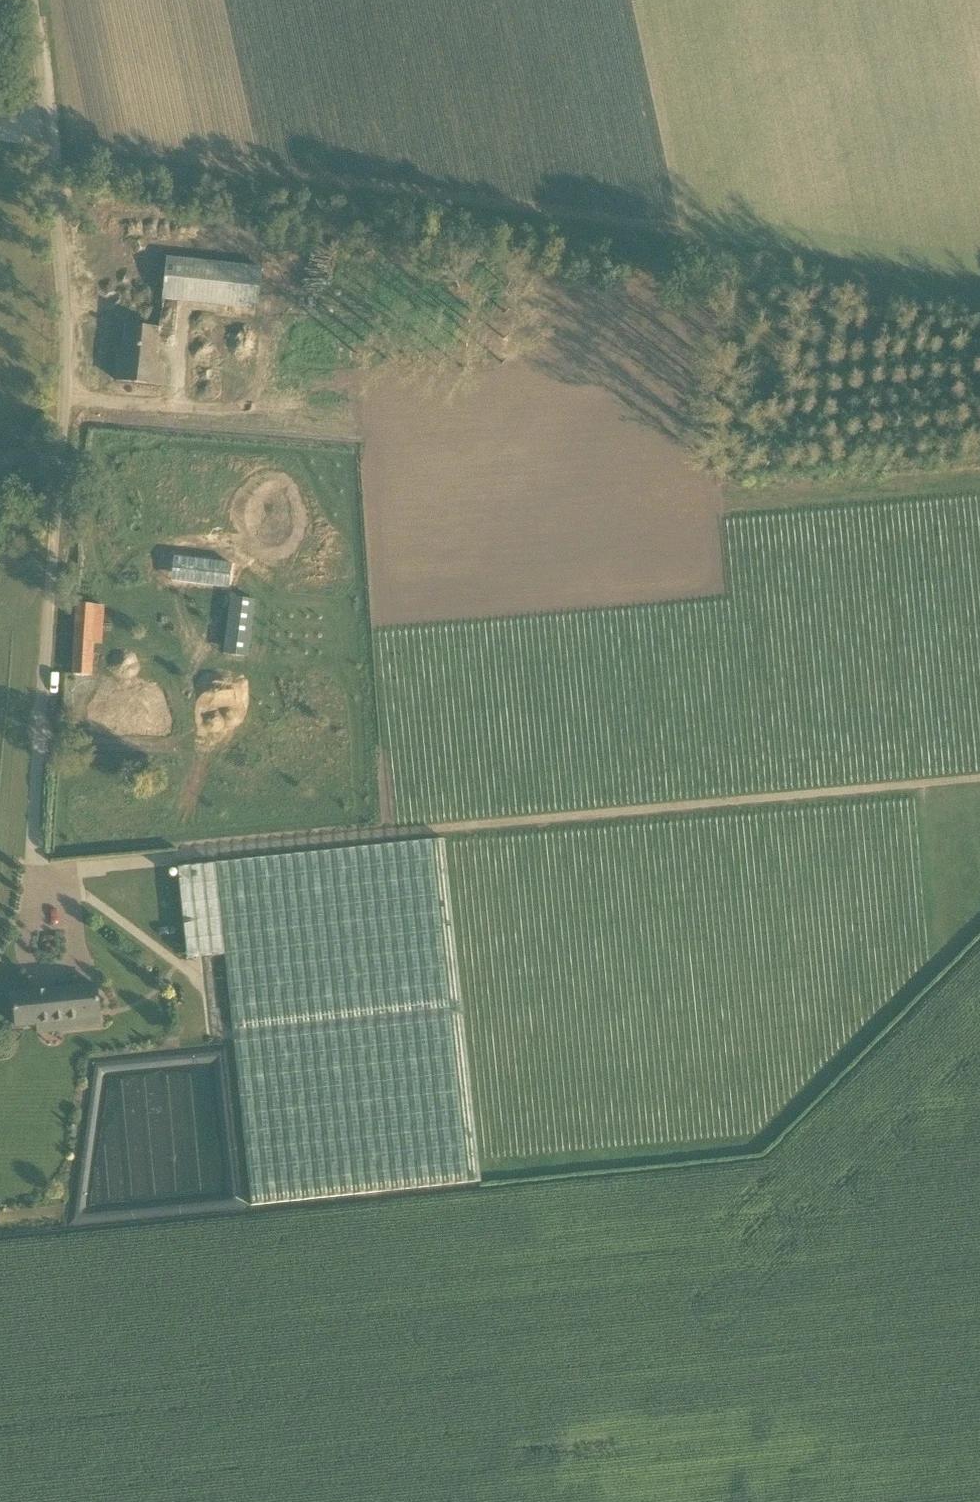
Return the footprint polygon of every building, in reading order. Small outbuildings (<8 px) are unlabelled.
[(256,308),(261,268),(166,258),(162,298),(256,308)] [(155,363),(159,330),(127,326),(125,352),(119,351),(116,381),(163,386),(166,365),(155,363)] [(214,560),(211,584),(230,587),(233,562),(214,560)] [(231,597),(229,616),(254,619),(256,600),(231,597)] [(90,676),(94,605),(78,604),(74,675),(90,676)] [(91,702),(89,731),(156,734),(158,705),(155,705),(156,692),(139,691),(138,704),(124,703),(125,690),(94,689),(93,702),(91,702)] [(482,1183),(445,840),(177,867),(187,958),(226,954),(252,1206),(482,1183)] [(101,1026),(97,986),(13,994),(17,1026),(39,1024),(38,1019),(65,1016),(66,1030),(101,1026)]
